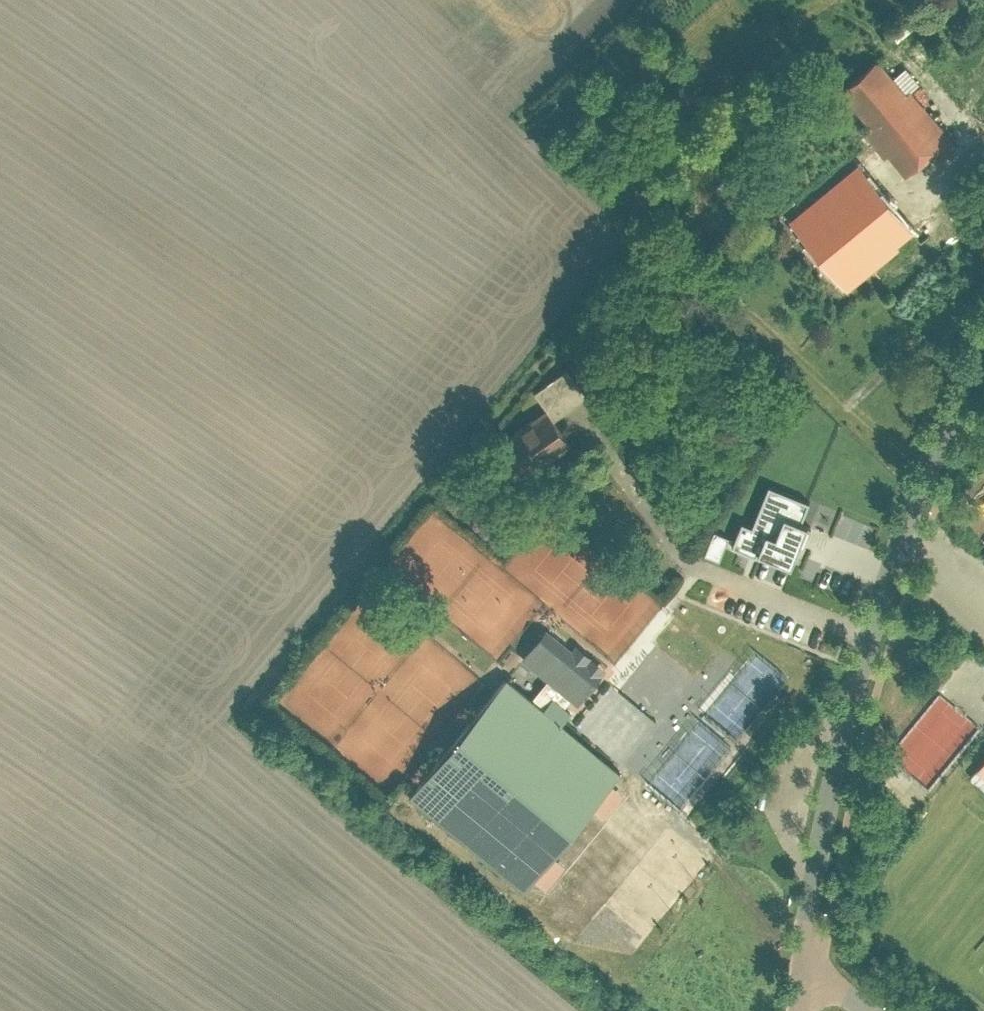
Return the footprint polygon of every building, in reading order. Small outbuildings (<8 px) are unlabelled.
[(938,135),(874,59),(836,92),(900,167),(938,135)] [(793,228),(843,285),(911,224),(861,168),(793,228)] [(571,441),(546,407),(504,438),(530,472),(571,441)] [(741,543),(780,558),(803,497),(765,482),(741,543)] [(710,528),(702,551),(715,555),(723,533),(710,528)] [(546,622),(521,651),(573,695),(598,665),(546,622)] [(408,785),(521,879),(620,761),(575,723),(507,667),(408,785)] [(610,681),(575,723),(620,761),(655,719),(610,681)] [(937,689),(886,753),(927,785),(978,722),(937,689)] [(983,776),(983,754),(973,766),(983,776)] [(548,852),(536,865),(549,876),(560,862),(548,852)]
